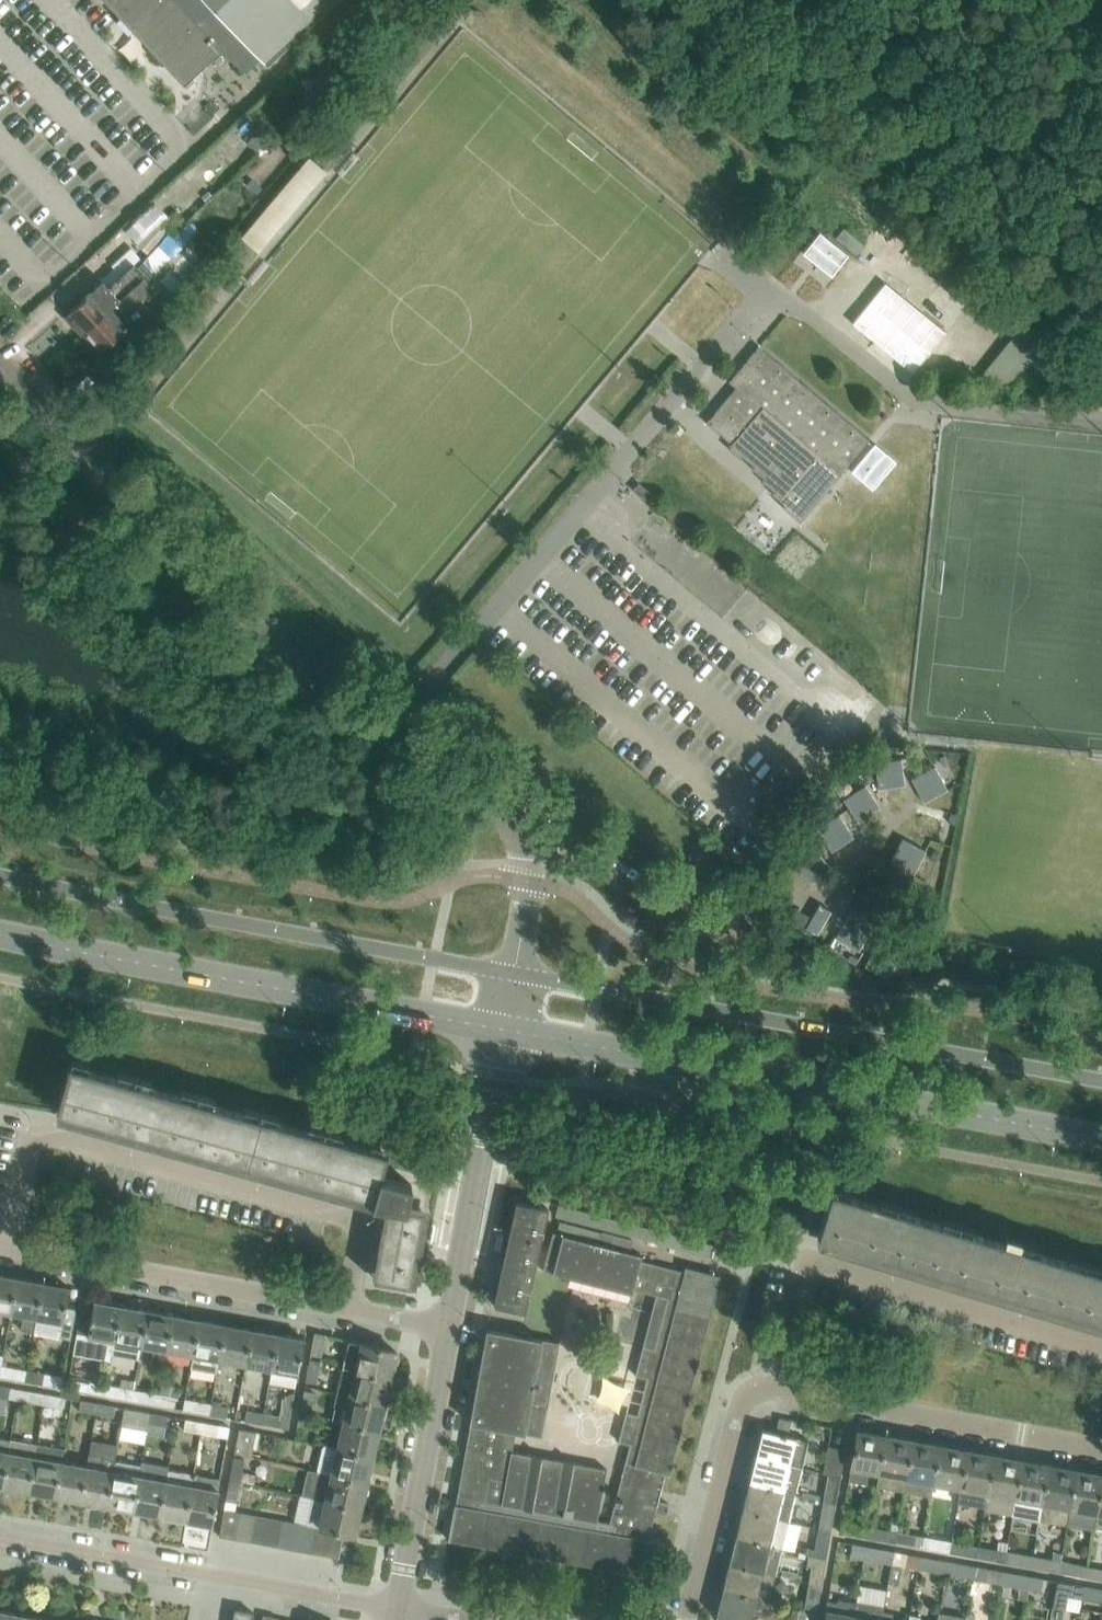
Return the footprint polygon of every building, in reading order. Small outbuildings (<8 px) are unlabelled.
[(184,86),(222,50),(244,74),(259,59),(266,67),(267,66),(338,0),(103,0),(184,86)] [(263,125),(249,142),(258,150),(272,132),(263,125)] [(262,213),(280,226),(325,165),(306,152),(262,213)] [(133,246),(145,256),(162,236),(151,226),(133,246)] [(856,255),(865,245),(843,227),(835,238),(856,255)] [(820,233),(812,243),(804,253),(831,275),(839,265),(847,254),(820,233)] [(164,237),(163,238),(162,239),(161,240),(161,241),(161,242),(161,243),(161,244),(161,245),(162,246),(163,247),(164,248),(165,248),(166,249),(167,249),(168,249),(169,248),(170,248),(171,247),(172,246),(172,245),(173,244),(173,243),(173,242),(173,241),(172,240),(172,239),(171,238),(170,237),(169,237),(168,237),(167,236),(166,237),(165,237),(164,237)] [(148,255),(136,268),(149,280),(161,267),(148,255)] [(65,316),(82,334),(129,289),(120,280),(110,289),(102,281),(65,316)] [(874,340),(888,352),(913,372),(945,332),(885,283),(884,284),(852,323),(874,340)] [(129,289),(82,334),(99,353),(127,327),(126,326),(146,308),(129,289)] [(1022,325),(1014,335),(1035,353),(1043,343),(1022,325)] [(782,507),(800,522),(841,473),(841,472),(868,439),(759,346),(729,382),(735,388),(706,422),(731,443),(729,445),(754,466),(751,468),(764,479),(762,481),(774,491),(772,494),(784,504),(782,507)] [(1021,375),(1029,365),(1008,348),(999,358),(1021,375)] [(991,368),(983,379),(1004,396),(1012,386),(991,368)] [(875,444),(852,471),(862,480),(872,488),(895,461),(885,453),(875,444)] [(632,490),(644,500),(650,493),(638,483),(632,490)] [(874,762),(878,789),(904,785),(901,758),(874,762)] [(934,765),(911,778),(924,801),(947,789),(934,765)] [(865,784),(843,799),(857,821),(880,807),(865,784)] [(839,814),(816,830),(832,852),(854,836),(839,814)] [(902,838),(890,862),(913,874),(925,850),(902,838)] [(792,863),(810,883),(830,865),(812,845),(792,863)] [(819,904),(805,927),(817,933),(831,910),(819,904)] [(871,927),(848,914),(835,937),(858,950),(871,927)] [(864,965),(888,978),(901,955),(877,942),(864,965)] [(372,1203),(385,1206),(372,1279),(409,1285),(422,1211),(407,1209),(411,1184),(380,1176),(383,1166),(387,1152),(69,1064),(57,1110),(56,1116),(372,1203)] [(817,1236),(834,1240),(833,1242),(865,1252),(865,1250),(896,1259),(896,1261),(927,1271),(928,1268),(959,1278),(958,1280),(990,1289),(990,1287),(1022,1297),(1022,1299),(1053,1308),(1054,1306),(1085,1315),(1084,1318),(1101,1323),(1101,1271),(831,1190),(817,1236)] [(516,1201),(502,1265),(500,1275),(493,1304),(525,1311),(548,1208),(516,1201)] [(665,1473),(669,1474),(719,1276),(720,1276),(720,1275),(715,1274),(685,1266),(684,1271),(640,1260),(641,1255),(553,1232),(543,1270),(631,1293),(632,1289),(656,1295),(635,1375),(646,1378),(637,1414),(625,1411),(618,1441),(629,1444),(616,1496),(614,1495),(613,1500),(615,1500),(609,1522),(597,1520),(606,1468),(511,1451),(500,1512),(456,1503),(454,1503),(449,1539),(449,1538),(649,1576),(650,1576),(657,1540),(648,1539),(653,1520),(655,1511),(666,1513),(668,1504),(660,1502),(658,1501),(665,1473)] [(602,1232),(599,1243),(629,1251),(632,1240),(602,1232)] [(0,1275),(0,1312),(10,1314),(16,1278),(0,1275)] [(16,1278),(10,1314),(23,1316),(20,1329),(34,1332),(43,1283),(16,1278)] [(43,1283),(34,1332),(70,1339),(76,1308),(66,1307),(69,1287),(60,1286),(43,1283)] [(77,1334),(73,1355),(111,1361),(112,1353),(120,1305),(94,1300),(92,1308),(81,1306),(76,1334),(77,1334)] [(120,1305),(112,1353),(139,1358),(141,1347),(140,1346),(146,1310),(120,1305)] [(165,1351),(173,1315),(146,1310),(140,1346),(141,1347),(153,1349),(150,1362),(164,1365),(166,1352),(165,1351)] [(173,1315),(165,1351),(166,1352),(192,1356),(199,1319),(173,1315)] [(192,1356),(190,1367),(217,1372),(219,1361),(225,1324),(199,1319),(192,1356)] [(251,1329),(225,1324),(219,1361),(244,1366),(251,1329)] [(251,1329),(244,1366),(271,1371),(277,1334),(251,1329)] [(518,1334),(486,1329),(469,1423),(470,1423),(456,1503),(500,1512),(511,1451),(515,1431),(524,1433),(541,1436),(547,1407),(559,1342),(529,1336),(529,1332),(519,1330),(518,1334)] [(310,1352),(311,1352),(320,1355),(325,1334),(314,1332),(310,1352)] [(271,1371),(269,1384),(295,1388),(304,1339),(277,1334),(271,1371)] [(342,1366),(390,1377),(396,1351),(348,1340),(342,1366)] [(309,1359),(305,1380),(315,1382),(320,1361),(309,1359)] [(336,1392),(350,1395),(384,1403),(390,1377),(342,1366),(336,1392)] [(0,1370),(0,1378),(25,1382),(27,1372),(0,1367),(0,1370)] [(61,1389),(63,1379),(27,1372),(25,1382),(61,1389)] [(90,1384),(88,1394),(104,1397),(106,1387),(90,1384)] [(9,1397),(11,1387),(0,1385),(0,1395),(9,1397)] [(131,1402),(133,1392),(106,1387),(104,1397),(131,1402)] [(300,1411),(310,1414),(314,1391),(304,1389),(300,1411)] [(46,1393),(29,1390),(27,1400),(44,1403),(46,1393)] [(133,1392),(131,1402),(157,1406),(158,1396),(133,1392)] [(347,1408),(344,1422),(378,1429),(384,1403),(350,1395),(336,1392),(333,1405),(347,1408)] [(46,1393),(44,1403),(61,1406),(63,1396),(46,1393)] [(175,1399),(158,1396),(157,1406),(174,1409),(175,1399)] [(98,1403),(81,1400),(79,1410),(96,1413),(98,1403)] [(280,1418),(278,1429),(288,1430),(293,1401),(288,1400),(283,1402),(280,1418)] [(185,1401),(183,1411),(209,1416),(211,1406),(185,1401)] [(98,1403),(96,1413),(113,1416),(115,1406),(98,1403)] [(228,1409),(211,1406),(209,1416),(226,1419),(228,1409)] [(148,1422),(150,1412),(125,1407),(122,1424),(147,1428),(148,1422)] [(306,1434),(310,1414),(300,1411),(296,1432),(306,1434)] [(150,1412),(148,1422),(165,1425),(167,1415),(150,1412)] [(261,1425),(263,1415),(246,1412),(245,1422),(261,1425)] [(280,1418),(263,1415),(261,1425),(278,1429),(280,1418)] [(778,1418),(775,1432),(788,1435),(791,1421),(778,1418)] [(203,1422),(186,1419),(184,1429),(201,1432),(203,1422)] [(203,1422),(201,1432),(218,1435),(220,1425),(203,1422)] [(337,1449),(371,1457),(378,1429),(344,1422),(337,1449)] [(755,1455),(801,1466),(807,1440),(788,1435),(775,1432),(761,1429),(755,1455)] [(238,1430),(234,1451),(251,1455),(255,1433),(238,1430)] [(868,1472),(878,1473),(885,1436),(857,1431),(848,1480),(866,1483),(868,1472)] [(903,1490),(912,1441),(885,1436),(878,1473),(876,1485),(903,1490)] [(3,1487),(9,1451),(11,1440),(0,1438),(0,1486),(3,1487)] [(29,1491),(35,1456),(34,1455),(36,1445),(11,1440),(9,1451),(3,1487),(29,1491)] [(932,1482),(932,1483),(938,1445),(912,1441),(903,1490),(930,1495),(932,1482)] [(63,1450),(36,1445),(34,1455),(35,1456),(29,1491),(55,1496),(62,1460),(61,1460),(63,1450)] [(828,1445),(827,1445),(823,1472),(827,1473),(840,1476),(845,1449),(828,1445)] [(960,1487),(966,1450),(938,1445),(932,1483),(960,1487)] [(371,1457),(337,1449),(324,1446),(318,1471),(366,1482),(371,1457)] [(966,1450),(960,1487),(957,1502),(984,1507),(993,1455),(966,1450)] [(108,1506),(114,1470),(113,1470),(100,1467),(102,1457),(89,1454),(87,1465),(88,1465),(82,1501),(108,1506)] [(801,1466),(755,1455),(748,1481),(795,1492),(801,1466)] [(1011,1514),(1021,1460),(993,1455),(984,1507),(984,1509),(1011,1514)] [(229,1478),(239,1480),(243,1460),(233,1458),(229,1478)] [(62,1460),(55,1496),(82,1501),(88,1465),(87,1465),(62,1460)] [(1039,1519),(1040,1515),(1048,1465),(1021,1460),(1011,1514),(1039,1519)] [(133,1510),(139,1475),(139,1474),(140,1465),(115,1461),(113,1470),(114,1470),(108,1506),(133,1510)] [(141,1462),(140,1465),(139,1474),(139,1475),(133,1510),(160,1515),(166,1479),(164,1479),(166,1469),(167,1467),(141,1462)] [(1066,1524),(1075,1470),(1048,1465),(1040,1515),(1039,1519),(1066,1524)] [(194,1474),(166,1469),(164,1479),(166,1479),(160,1515),(186,1520),(193,1484),(192,1484),(194,1474)] [(312,1497),(360,1508),(366,1482),(318,1471),(309,1469),(303,1495),(312,1497)] [(1094,1527),(1094,1525),(1101,1478),(1101,1475),(1075,1470),(1066,1524),(1094,1529),(1094,1527)] [(827,1473),(822,1499),(836,1502),(840,1476),(827,1473)] [(192,1484),(193,1484),(186,1520),(212,1525),(218,1489),(220,1479),(194,1474),(192,1484)] [(236,1500),(239,1480),(229,1478),(226,1498),(236,1500)] [(1094,1525),(1094,1527),(1101,1529),(1101,1478),(1094,1525)] [(795,1492),(748,1481),(742,1509),(788,1520),(795,1492)] [(312,1497),(306,1523),(312,1525),(320,1526),(320,1528),(327,1529),(343,1533),(353,1535),(360,1508),(312,1497)] [(822,1499),(817,1527),(831,1530),(836,1502),(822,1499)] [(788,1520),(742,1509),(735,1535),(781,1546),(788,1520)] [(224,1510),(219,1536),(234,1538),(238,1512),(224,1510)] [(238,1512),(234,1538),(249,1541),(254,1515),(238,1512)] [(254,1515),(249,1541),(264,1544),(268,1518),(254,1515)] [(268,1518),(264,1544),(278,1546),(283,1520),(268,1518)] [(283,1520),(278,1546),(293,1549),(298,1523),(283,1520)] [(838,1533),(867,1538),(869,1526),(841,1521),(838,1533)] [(298,1523),(293,1549),(308,1552),(312,1525),(306,1523),(306,1524),(298,1523)] [(308,1552),(322,1554),(327,1529),(320,1528),(320,1526),(312,1525),(308,1552)] [(867,1538),(894,1543),(896,1531),(869,1526),(867,1538)] [(953,1526),(951,1541),(949,1553),(975,1557),(977,1546),(960,1543),(963,1528),(953,1526)] [(817,1527),(814,1547),(827,1550),(831,1530),(817,1527)] [(343,1533),(327,1529),(322,1554),(338,1557),(343,1533)] [(905,1533),(903,1544),(921,1548),(923,1536),(905,1533)] [(781,1546),(735,1535),(729,1561),(775,1573),(781,1546)] [(921,1548),(949,1553),(951,1541),(923,1536),(921,1548)] [(852,1543),(850,1558),(862,1561),(865,1546),(852,1543)] [(878,1548),(865,1546),(862,1561),(876,1563),(878,1548)] [(1005,1551),(977,1546),(975,1557),(1003,1562),(1005,1551)] [(900,1567),(917,1571),(919,1556),(892,1551),(889,1566),(900,1567)] [(1003,1562),(1031,1567),(1033,1556),(1005,1551),(1003,1562)] [(1031,1567),(1058,1572),(1060,1561),(1061,1552),(1052,1551),(1051,1559),(1033,1556),(1031,1567)] [(807,1557),(806,1563),(811,1564),(808,1580),(822,1583),(826,1557),(808,1552),(807,1557)] [(947,1561),(919,1556),(917,1571),(944,1576),(947,1561)] [(775,1573),(729,1561),(722,1588),(768,1600),(775,1573)] [(944,1576),(971,1580),(974,1565),(947,1561),(944,1576)] [(1067,1562),(1065,1573),(1086,1577),(1087,1566),(1067,1562)] [(974,1565),(971,1580),(985,1583),(988,1568),(974,1565)] [(889,1566),(886,1583),(896,1585),(900,1567),(889,1566)] [(1086,1577),(1101,1580),(1101,1569),(1087,1566),(1086,1577)] [(1029,1575),(1001,1570),(999,1585),(1027,1591),(1029,1575)] [(1044,1578),(1029,1575),(1027,1591),(1041,1593),(1044,1578)] [(821,1583),(808,1580),(803,1608),(817,1611),(821,1583)] [(1084,1585),(1058,1581),(1053,1606),(1066,1609),(1069,1597),(1081,1599),(1084,1585)] [(1081,1599),(1101,1603),(1101,1589),(1084,1585),(1081,1599)] [(722,1588),(715,1616),(727,1619),(732,1619),(751,1619),(752,1612),(764,1615),(768,1600),(722,1588)] [(853,1613),(855,1600),(838,1597),(837,1602),(827,1600),(823,1619),(851,1619),(853,1613)] [(880,1618),(882,1605),(855,1600),(853,1613),(851,1619),(879,1619),(880,1618)] [(817,1611),(803,1608),(792,1606),(790,1619),(815,1619),(817,1611)] [(879,1619),(891,1619),(890,1619),(891,1610),(881,1608),(879,1619)] [(253,1612),(235,1609),(232,1619),(252,1619),(253,1612)] [(26,1615),(0,1611),(0,1619),(25,1619),(26,1615)] [(965,1616),(938,1611),(936,1619),(964,1619),(965,1616)]
